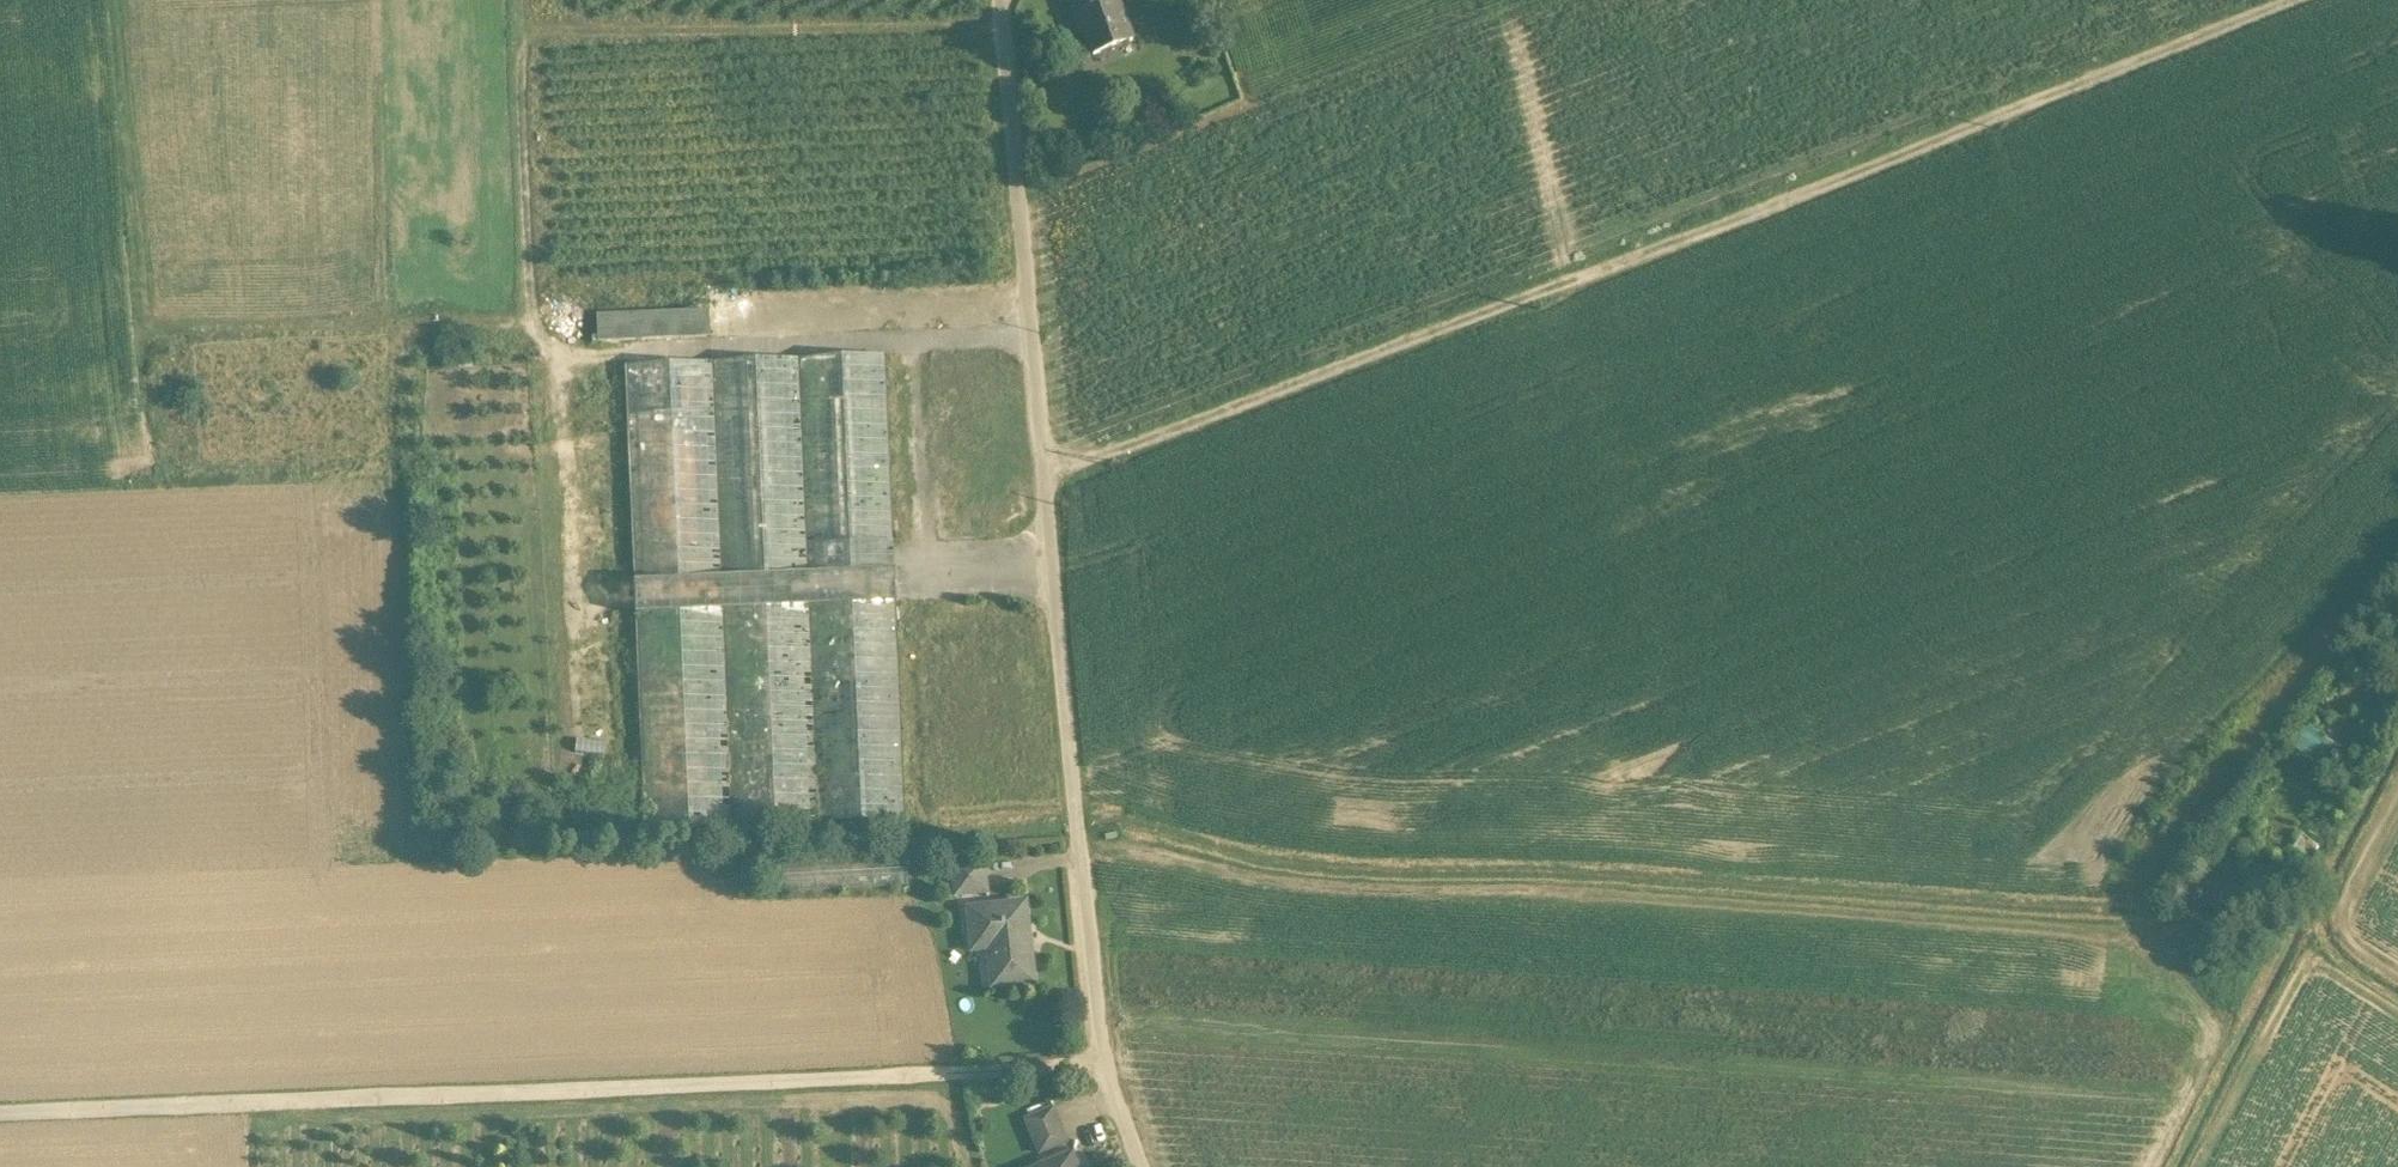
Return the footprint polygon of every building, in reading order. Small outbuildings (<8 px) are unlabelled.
[(1099,3),(1098,0),(1069,0),(1078,26),(1082,24),(1094,56),(1133,41),(1118,0),(1107,0),(1099,3)] [(709,311),(597,315),(598,342),(711,337),(709,311)] [(812,332),(813,320),(748,319),(748,332),(812,332)] [(885,356),(625,367),(634,583),(895,572),(885,356)] [(627,625),(629,567),(605,566),(604,625),(627,625)] [(895,572),(634,583),(636,616),(723,612),(896,605),(895,572)] [(896,605),(723,612),(732,828),(905,821),(896,605)] [(723,612),(636,616),(645,832),(732,828),(723,612)] [(985,862),(952,865),(955,897),(988,893),(985,862)] [(971,950),(989,948),(994,989),(1036,984),(1027,904),(967,911),(971,950)] [(1053,1109),(1025,1121),(1039,1155),(1067,1144),(1053,1109)] [(1073,1156),(1045,1166),(1077,1166),(1073,1156)]
